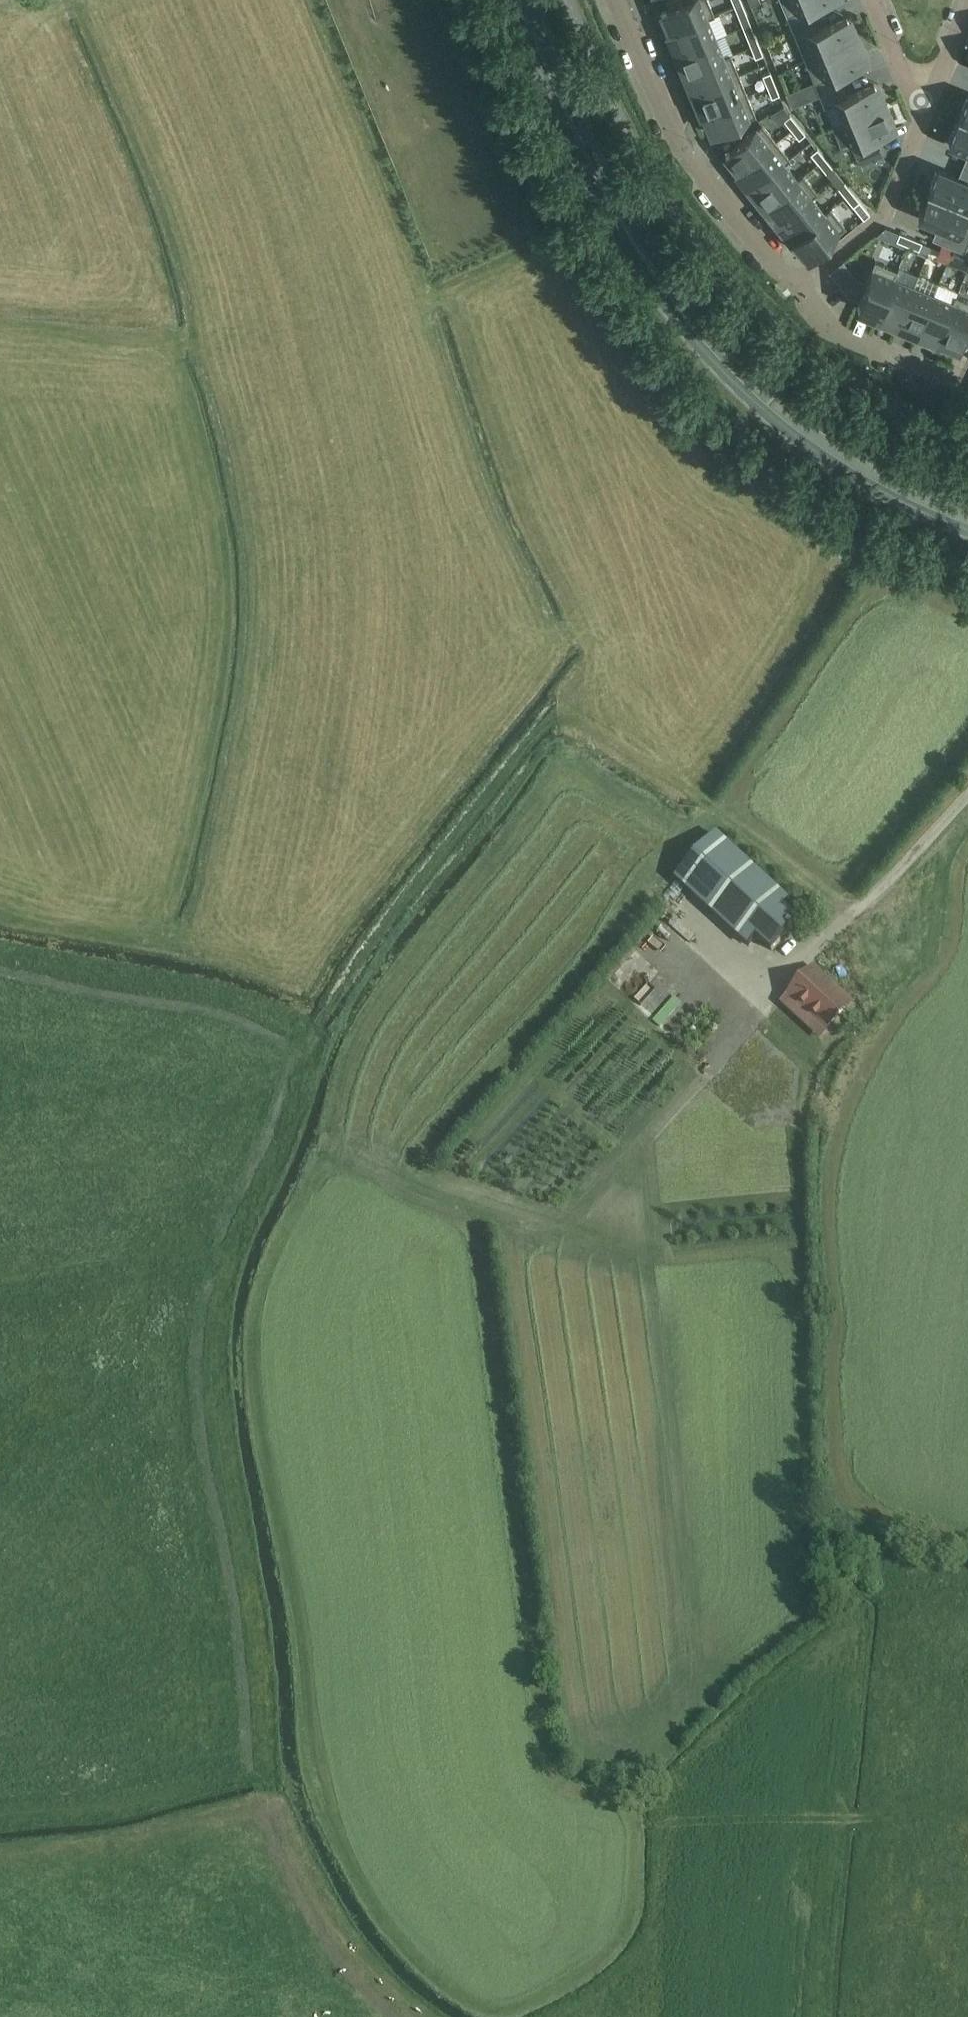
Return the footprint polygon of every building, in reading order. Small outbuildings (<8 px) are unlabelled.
[(670,33),(714,15),(708,0),(668,0),(666,1),(669,9),(661,12),(670,33)] [(791,27),(813,18),(809,7),(826,0),(780,0),(791,27)] [(746,14),(742,3),(734,6),(739,17),(746,14)] [(715,37),(707,18),(714,15),(670,33),(678,53),(715,37)] [(813,18),(791,27),(805,61),(855,40),(846,18),(818,30),(813,18)] [(758,43),(753,32),(746,35),(750,46),(758,43)] [(723,56),(715,37),(678,53),(686,73),(730,55),(730,54),(723,56)] [(855,40),(805,61),(819,94),(841,85),(836,73),(864,62),(855,40)] [(763,54),(758,43),(750,46),(755,57),(763,54)] [(738,75),(730,55),(686,73),(695,93),(738,75)] [(742,71),(746,82),(760,76),(756,66),(742,71)] [(774,83),(770,72),(762,75),(767,86),(774,83)] [(747,94),(738,75),(695,93),(703,113),(747,94)] [(779,94),(774,83),(767,86),(771,97),(779,94)] [(832,127),(883,106),(874,84),(846,96),(841,85),(819,94),(824,107),(834,103),(842,122),(832,126),(832,127)] [(755,115),(747,94),(703,113),(711,133),(755,115)] [(959,120),(967,124),(967,97),(959,120)] [(883,106),(832,127),(841,149),(851,145),(856,157),(880,147),(875,135),(892,128),(883,106)] [(797,124),(790,115),(783,120),(791,129),(797,124)] [(959,120),(949,144),(967,152),(967,124),(959,120)] [(739,171),(776,142),(762,124),(725,154),(739,171)] [(805,134),(797,124),(791,129),(798,139),(805,134)] [(739,171),(753,188),(784,163),(784,164),(790,159),(776,142),(739,171)] [(824,158),(817,148),(810,153),(818,163),(824,158)] [(832,167),(824,158),(818,163),(826,172),(832,167)] [(753,188),(766,205),(797,180),(797,179),(784,164),(784,163),(753,188)] [(964,180),(938,169),(928,194),(967,211),(967,170),(964,180)] [(766,205),(780,222),(811,197),(817,193),(802,174),(797,179),(797,180),(766,205)] [(852,191),(844,182),(837,187),(845,197),(852,191)] [(859,201),(852,191),(845,197),(853,206),(859,201)] [(967,242),(967,226),(965,225),(967,217),(967,211),(928,194),(918,218),(944,228),(938,241),(961,251),(964,252),(967,242)] [(780,222),(793,239),(825,213),(824,213),(811,197),(780,222)] [(830,208),(824,213),(825,213),(793,239),(807,256),(844,227),(830,208)] [(899,233),(896,240),(907,245),(910,237),(899,233)] [(922,242),(910,237),(907,245),(918,250),(922,242)] [(936,257),(947,261),(950,254),(939,249),(936,257)] [(961,251),(956,265),(967,270),(967,266),(967,253),(964,252),(961,251)] [(877,315),(896,271),(875,262),(866,283),(859,300),(856,306),(877,315)] [(897,323),(913,286),(894,278),(896,272),(896,271),(877,315),(897,323)] [(848,296),(859,300),(866,283),(857,279),(844,290),(848,296)] [(917,332),(933,294),(913,286),(897,323),(917,332)] [(937,340),(956,296),(955,296),(952,302),(933,294),(917,332),(937,340)] [(956,296),(937,340),(958,348),(966,329),(967,329),(967,301),(956,296)] [(771,950),(798,921),(784,907),(789,901),(716,834),(675,878),(749,945),(757,937),(771,950)] [(849,1004),(814,971),(789,998),(825,1030),(849,1004)]
